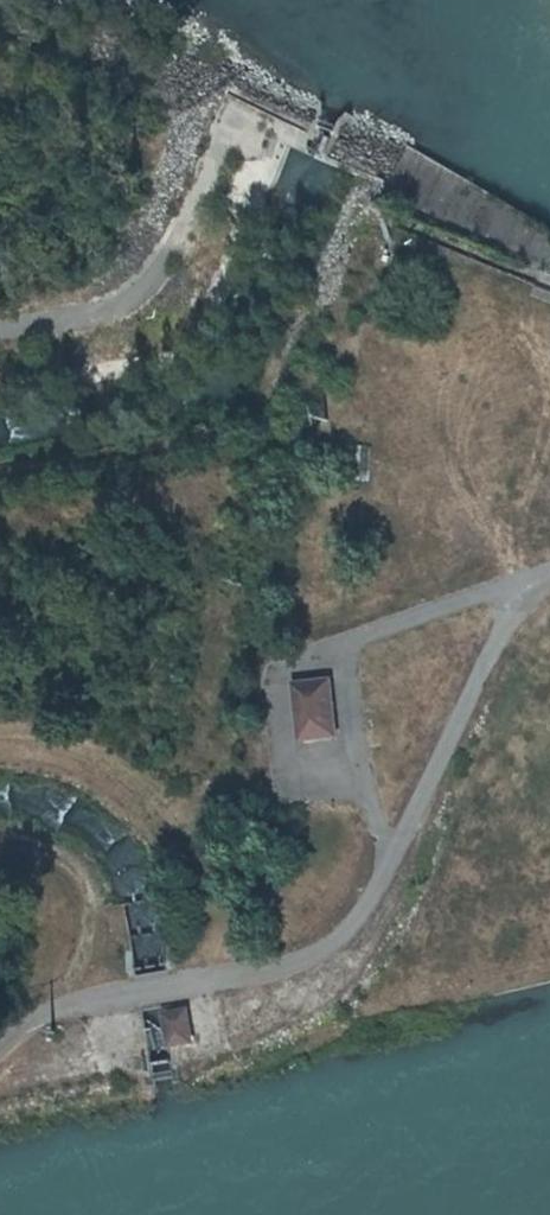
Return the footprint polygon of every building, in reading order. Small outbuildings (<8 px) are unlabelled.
[(334,736),(329,677),(293,680),(299,740),(334,736)] [(157,1010),(159,1047),(189,1046),(187,1008),(157,1010)]
